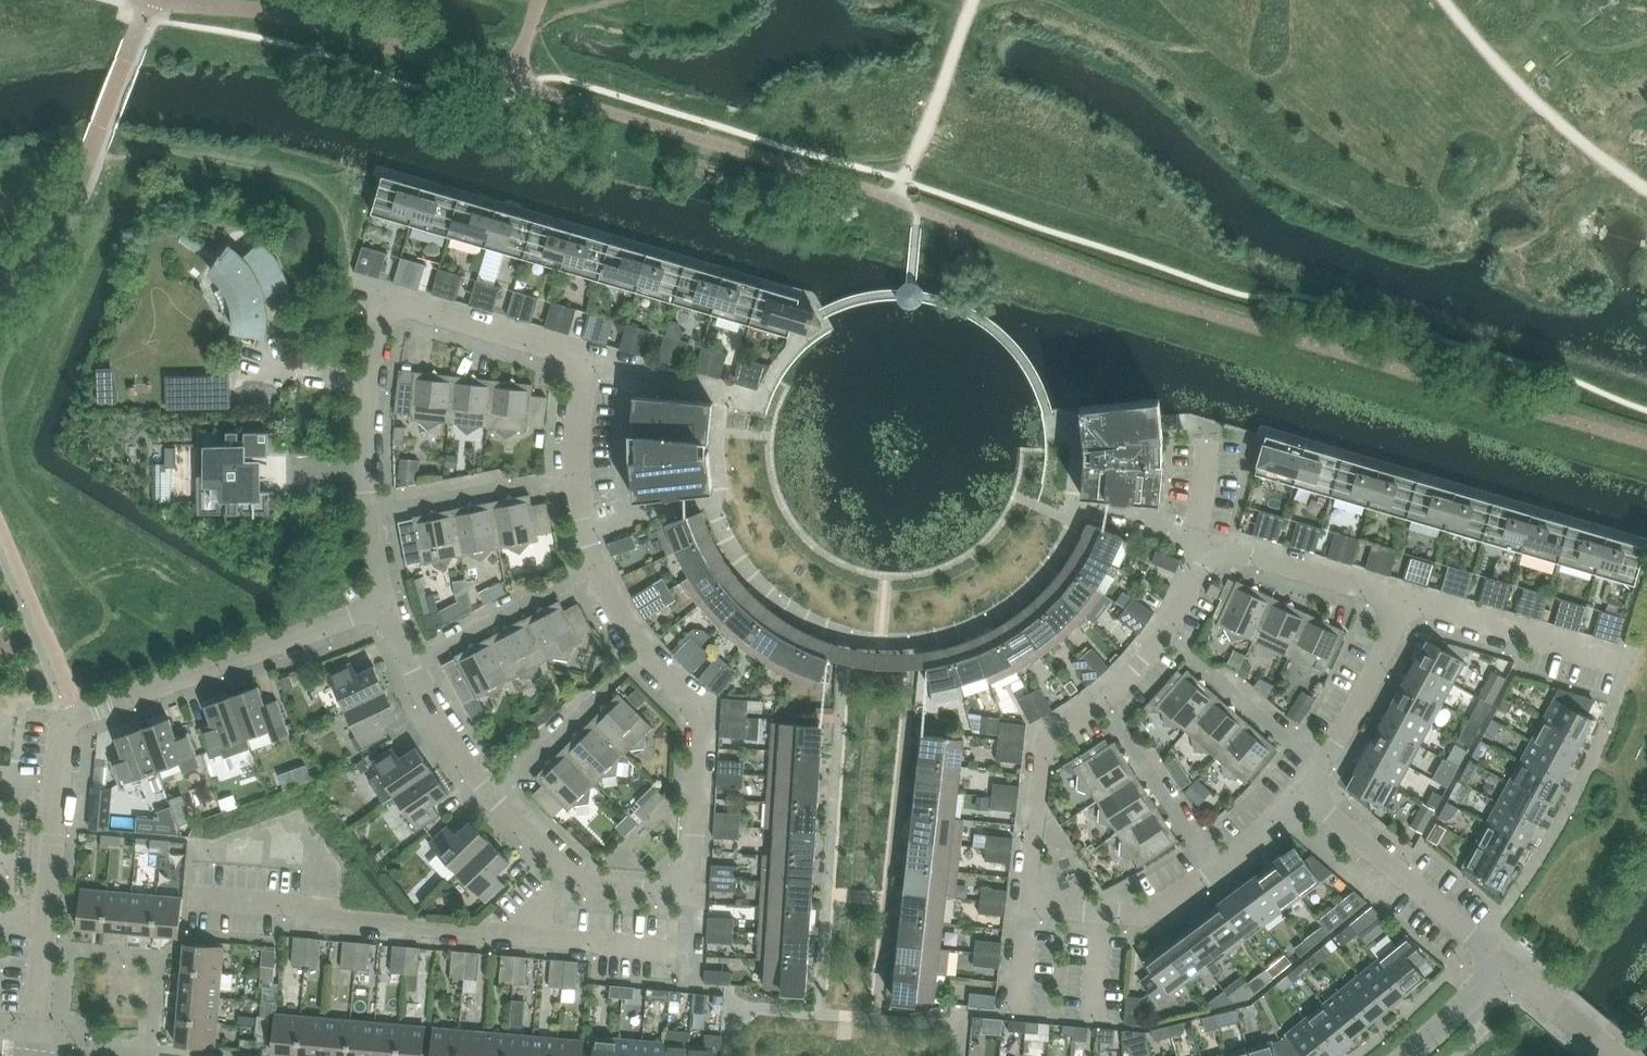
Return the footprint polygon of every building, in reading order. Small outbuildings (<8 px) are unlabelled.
[(383,176),(372,214),(410,225),(421,187),(383,176)] [(421,187),(410,225),(448,236),(459,198),(421,187)] [(459,198),(448,236),(486,247),(497,210),(459,198)] [(497,210),(486,247),(524,258),(535,221),(497,210)] [(535,221),(524,258),(562,269),(573,232),(535,221)] [(573,232),(562,269),(599,281),(610,243),(573,232)] [(212,272),(218,277),(224,283),(229,290),(233,298),(235,305),(236,313),(237,319),(236,332),(264,338),(266,324),(266,318),(265,311),(264,304),(263,297),(261,291),(258,285),(282,274),(277,265),(273,257),(267,250),(261,243),(242,260),(235,254),(228,248),(212,272)] [(610,243),(599,281),(637,292),(648,254),(610,243)] [(355,272),(380,279),(387,254),(362,247),(355,272)] [(648,254),(637,292),(675,303),(686,265),(648,254)] [(394,283),(418,290),(426,265),(401,258),(394,283)] [(686,265),(675,303),(712,314),(723,276),(686,265)] [(431,294),(456,301),(463,276),(439,269),(431,294)] [(723,276),(712,314),(750,325),(761,287),(723,276)] [(469,305),(494,312),(501,288),(476,280),(469,305)] [(761,287),(750,325),(789,336),(791,327),(808,332),(814,313),(797,308),(800,299),(798,298),(761,287)] [(506,316),(531,324),(539,299),(514,291),(506,316)] [(545,327),(569,335),(577,310),(552,303),(545,327)] [(582,338),(607,346),(614,321),(589,314),(582,338)] [(620,350),(644,357),(652,332),(627,325),(620,350)] [(658,361),(682,368),(690,343),(665,336),(658,361)] [(696,372),(720,379),(727,354),(703,347),(696,372)] [(733,383),(757,390),(770,367),(740,358),(733,383)] [(112,365),(97,366),(96,402),(119,402),(112,365)] [(229,372),(167,373),(168,408),(230,407),(229,372)] [(440,423),(449,424),(454,376),(415,372),(414,383),(398,381),(395,412),(410,413),(410,419),(419,421),(429,430),(440,423)] [(488,428),(493,381),(454,376),(449,424),(458,425),(468,434),(479,427),(488,428)] [(493,381),(488,428),(497,429),(507,438),(518,431),(528,432),(528,426),(543,428),(547,397),(531,396),(533,385),(493,381)] [(714,492),(709,448),(713,403),(634,396),(629,448),(635,500),(714,492)] [(1094,405),(1091,406),(1081,407),(1086,452),(1081,496),(1092,497),(1095,499),(1098,499),(1101,498),(1141,501),(1144,503),(1147,503),(1150,502),(1160,503),(1165,452),(1161,411),(1160,399),(1149,400),(1146,399),(1143,399),(1140,401),(1100,405),(1097,404),(1094,405)] [(221,433),(197,433),(197,443),(197,504),(197,515),(221,515),(221,507),(227,507),(227,515),(239,515),(239,507),(244,507),(244,515),(268,515),(268,494),(268,491),(256,491),(242,491),(242,456),(246,456),(268,456),(268,454),(268,433),(244,433),(244,441),(239,441),(239,433),(227,433),(227,441),(221,441),(221,433)] [(1304,448),(1266,436),(1255,474),(1293,485),(1304,448)] [(1342,459),(1304,448),(1293,485),(1331,496),(1342,459)] [(1380,470),(1342,459),(1331,496),(1369,507),(1380,470)] [(1418,481),(1380,470),(1369,507),(1407,519),(1418,481)] [(1455,492),(1418,481),(1407,519),(1445,530),(1455,492)] [(1493,503),(1455,492),(1445,530),(1482,541),(1493,503)] [(490,502),(500,549),(509,548),(520,553),(529,544),(539,542),(538,535),(552,533),(547,503),(532,506),(530,495),(490,502)] [(500,549),(490,502),(452,510),(461,557),(470,555),(482,561),(491,551),(500,549)] [(1531,514),(1493,503),(1482,541),(1520,552),(1531,514)] [(461,557),(452,510),(413,517),(414,519),(398,522),(407,566),(422,563),(422,564),(432,562),(444,568),(452,558),(461,557)] [(1252,536),(1277,543),(1284,518),(1260,511),(1252,536)] [(668,556),(676,552),(677,552),(711,536),(710,535),(702,515),(703,515),(702,513),(657,527),(668,556)] [(1569,525),(1531,514),(1520,552),(1558,563),(1558,562),(1569,525)] [(1291,547),(1316,554),(1323,529),(1298,522),(1291,547)] [(1079,545),(1078,547),(1111,565),(1112,563),(1124,538),(1089,524),(1087,526),(1088,526),(1079,546),(1079,545)] [(1558,562),(1596,574),(1606,536),(1569,525),(1558,562)] [(1329,558),(1353,565),(1361,540),(1336,533),(1329,558)] [(608,544),(612,556),(636,548),(632,535),(608,544)] [(677,553),(690,577),(722,557),(721,556),(711,537),(711,536),(677,552),(677,553)] [(1606,536),(1596,574),(1634,585),(1646,547),(1606,536)] [(1366,569),(1391,576),(1398,551),(1374,544),(1366,569)] [(1066,566),(1065,567),(1096,589),(1097,588),(1111,565),(1078,547),(1077,548),(1078,548),(1067,566),(1066,566)] [(1152,563),(1176,573),(1181,560),(1156,551),(1152,563)] [(1404,580),(1429,587),(1436,563),(1411,555),(1404,580)] [(699,605),(706,600),(736,576),(735,575),(735,576),(722,558),(723,558),(722,557),(690,577),(682,581),(699,605)] [(1442,591),(1467,599),(1474,574),(1449,566),(1442,591)] [(1052,585),(1051,586),(1085,617),(1104,594),(1096,589),(1065,567),(1065,568),(1052,585)] [(719,627),(725,621),(752,594),(751,593),(750,594),(736,578),(737,578),(736,576),(706,600),(699,605),(719,627)] [(1480,602),(1504,610),(1511,585),(1487,577),(1480,602)] [(1245,637),(1253,641),(1273,598),(1237,581),(1217,624),(1226,628),(1232,640),(1245,637)] [(631,598),(638,609),(660,595),(654,584),(631,598)] [(1207,593),(1217,598),(1221,588),(1211,584),(1207,593)] [(1035,602),(1034,602),(1065,637),(1085,617),(1051,586),(1050,587),(1035,602)] [(1517,613),(1542,621),(1549,596),(1524,589),(1517,613)] [(741,647),(746,640),(770,611),(769,610),(753,596),(752,594),(725,621),(719,627),(741,647)] [(660,595),(638,609),(645,620),(667,606),(660,595)] [(1125,609),(1147,624),(1154,613),(1133,598),(1125,609)] [(1280,654),(1288,657),(1308,614),(1273,598),(1253,641),(1261,645),(1267,656),(1280,654)] [(1555,624),(1580,632),(1587,607),(1562,600),(1555,624)] [(559,601),(524,620),(546,662),(554,657),(567,660),(573,648),(582,643),(579,638),(592,630),(578,604),(564,611),(559,601)] [(1016,617),(1015,617),(1036,649),(1041,656),(1065,637),(1034,602),(1033,603),(1033,604),(1017,617),(1016,617)] [(1147,624),(1125,609),(1118,619),(1139,634),(1147,624)] [(746,640),(741,647),(765,664),(770,656),(790,624),(788,624),(771,612),(771,611),(770,611),(746,640)] [(1600,611),(1593,636),(1617,643),(1625,618),(1600,611)] [(1308,614),(1288,657),(1297,661),(1303,673),(1316,670),(1325,674),(1344,631),(1308,614)] [(996,630),(994,630),(1016,671),(1041,656),(1036,649),(1015,617),(1013,618),(1014,619),(996,630)] [(490,638),(512,680),(520,676),(533,678),(538,666),(546,662),(524,620),(490,638)] [(765,664),(791,678),(811,635),(809,635),(790,625),(791,625),(790,624),(770,656),(765,664)] [(973,640),(987,675),(990,684),(1016,671),(994,630),(993,631),(974,640),(973,640)] [(811,635),(791,678),(819,689),(827,691),(830,677),(824,675),(834,645),(831,644),(812,636),(811,635)] [(673,655),(682,665),(701,646),(692,637),(673,655)] [(512,680),(490,638),(454,656),(455,658),(442,665),(463,705),(476,725),(479,723),(479,704),(477,699),(485,694),(498,696),(504,684),(512,680)] [(951,647),(950,648),(960,684),(961,684),(987,675),(973,640),(971,641),(972,641),(952,648),(951,647)] [(1426,640),(1414,662),(1453,683),(1465,662),(1441,649),(1426,640)] [(701,646),(682,665),(691,674),(710,655),(701,646)] [(960,684),(950,648),(949,648),(949,649),(928,653),(928,652),(925,653),(931,690),(960,684)] [(1092,649),(1082,657),(1100,677),(1109,668),(1092,649)] [(1073,666),(1090,685),(1100,677),(1082,657),(1073,666)] [(334,686),(346,711),(386,692),(374,666),(357,674),(351,662),(324,675),(330,688),(334,686)] [(1403,683),(1442,704),(1453,683),(1414,662),(1403,683)] [(709,688),(719,696),(735,676),(725,667),(709,688)] [(1183,675),(1178,670),(1167,682),(1157,695),(1149,702),(1144,707),(1147,710),(1155,711),(1158,708),(1163,713),(1166,726),(1179,726),(1186,732),(1217,696),(1187,670),(1183,675)] [(1479,696),(1492,703),(1505,679),(1492,672),(1479,696)] [(290,676),(280,679),(284,692),(294,688),(290,676)] [(1403,683),(1392,704),(1430,725),(1442,704),(1403,683)] [(258,687),(232,696),(247,739),(270,730),(274,741),(290,735),(278,700),(265,705),(258,687)] [(1029,694),(1041,717),(1053,711),(1040,688),(1029,694)] [(1555,698),(1586,715),(1594,701),(1559,690),(1555,698)] [(386,692),(346,711),(358,736),(352,739),(358,752),(387,738),(381,725),(398,717),(386,692)] [(619,694),(590,722),(624,756),(631,749),(644,747),(646,734),(652,727),(619,694)] [(1041,717),(1029,694),(1018,700),(1030,723),(1041,717)] [(247,739),(232,696),(205,706),(212,724),(199,729),(210,759),(223,754),(224,759),(251,749),(247,739)] [(1208,752),(1215,758),(1246,722),(1217,696),(1186,732),(1193,738),(1195,751),(1208,752)] [(1469,719),(1481,725),(1492,705),(1491,704),(1480,698),(1469,719)] [(1543,720),(1581,741),(1593,719),(1586,715),(1555,698),(1543,720)] [(722,699),(722,712),(748,713),(748,700),(722,699)] [(1506,713),(1511,705),(1503,700),(1498,708),(1506,713)] [(1430,725),(1392,704),(1381,724),(1419,745),(1430,725)] [(552,705),(531,716),(537,728),(547,722),(556,713),(552,705)] [(721,724),(747,726),(748,713),(722,712),(721,724)] [(143,729),(158,771),(181,763),(185,773),(201,767),(189,733),(176,737),(169,719),(143,729)] [(928,719),(927,731),(948,733),(950,722),(928,719)] [(1481,725),(1469,719),(1458,740),(1469,746),(1481,725)] [(1487,737),(1492,740),(1501,724),(1496,721),(1492,719),(1483,735),(1487,737)] [(1581,741),(1543,720),(1532,740),(1570,762),(1581,741)] [(590,722),(563,750),(597,783),(603,777),(616,775),(618,762),(624,756),(590,722)] [(999,735),(1025,738),(1026,725),(1000,722),(1000,728),(999,735)] [(1246,722),(1215,758),(1222,764),(1225,777),(1238,778),(1245,784),(1276,748),(1246,722)] [(773,723),(771,750),(822,754),(822,752),(819,726),(773,723)] [(747,726),(721,724),(720,737),(746,739),(747,726)] [(1381,724),(1369,745),(1408,766),(1419,745),(1381,724)] [(158,771),(143,729),(116,738),(123,756),(110,761),(119,785),(158,771)] [(919,761),(919,762),(960,767),(963,739),(926,735),(919,761)] [(997,748),(1023,751),(1025,738),(999,735),(997,748)] [(1091,794),(1096,801),(1136,775),(1114,742),(1109,745),(1105,739),(1093,748),(1063,766),(1067,773),(1072,772),(1076,770),(1080,776),(1079,789),(1091,794)] [(1476,757),(1481,760),(1489,745),(1484,742),(1480,740),(1472,755),(1476,757)] [(1570,762),(1532,741),(1520,762),(1559,783),(1570,762)] [(1447,760),(1458,766),(1467,751),(1455,744),(1447,760)] [(1408,766),(1369,745),(1358,766),(1397,787),(1408,766)] [(384,804),(395,796),(432,771),(416,748),(400,759),(393,748),(372,762),(380,775),(369,782),(384,804)] [(1023,751),(997,748),(996,760),(1022,763),(1023,751)] [(597,783),(563,750),(535,778),(542,785),(532,796),(553,818),(564,807),(569,811),(576,804),(589,803),(590,790),(597,783)] [(771,750),(770,776),(816,779),(816,778),(821,755),(822,754),(771,750)] [(718,773),(744,775),(745,762),(718,760),(718,773)] [(1440,776),(1447,779),(1450,781),(1458,767),(1454,765),(1448,761),(1440,776)] [(1462,783),(1466,786),(1477,766),(1473,763),(1470,761),(1458,781),(1462,783)] [(920,787),(920,788),(957,793),(960,767),(919,762),(919,763),(920,787)] [(1509,782),(1548,803),(1553,806),(1560,794),(1554,791),(1559,783),(1520,762),(1509,782)] [(1397,787),(1358,766),(1346,788),(1385,808),(1397,787)] [(432,771),(395,796),(411,819),(407,822),(415,833),(440,816),(432,805),(448,794),(432,771)] [(1182,771),(1173,777),(1180,787),(1190,781),(1182,771)] [(718,773),(717,786),(743,788),(744,775),(718,773)] [(1112,826),(1117,834),(1157,808),(1136,775),(1096,801),(1101,809),(1100,822),(1112,826)] [(768,802),(818,805),(816,779),(770,776),(768,802)] [(1453,799),(1458,801),(1466,786),(1461,784),(1458,782),(1450,796),(1453,799)] [(1498,803),(1536,824),(1548,803),(1509,782),(1498,803)] [(992,796),(1018,799),(1019,787),(993,784),(992,796)] [(913,814),(955,819),(957,793),(920,788),(920,790),(913,813),(913,814)] [(631,816),(638,824),(665,798),(657,790),(631,816)] [(1426,802),(1432,806),(1435,807),(1436,808),(1443,796),(1439,794),(1433,791),(1426,802)] [(1018,799),(992,796),(991,809),(1017,812),(1018,799)] [(768,802),(766,828),(775,829),(813,831),(813,830),(818,807),(818,805),(768,802)] [(1443,818),(1447,819),(1451,819),(1459,809),(1450,804),(1446,802),(1438,818),(1443,818)] [(1409,826),(1418,831),(1422,833),(1434,810),(1430,808),(1421,803),(1409,826)] [(1536,824),(1498,803),(1487,824),(1525,845),(1536,824)] [(1157,808),(1117,834),(1122,842),(1121,855),(1133,859),(1139,868),(1179,842),(1157,808)] [(638,824),(627,812),(614,825),(625,836),(638,824)] [(715,812),(714,825),(740,827),(741,814),(715,812)] [(91,813),(90,828),(103,829),(104,814),(91,813)] [(914,839),(914,840),(960,845),(963,819),(955,819),(913,814),(913,815),(914,839)] [(429,843),(458,873),(490,842),(470,822),(457,835),(447,825),(429,843)] [(1525,845),(1487,824),(1475,844),(1514,865),(1525,845)] [(714,838),(740,840),(740,827),(714,825),(714,838)] [(773,855),(815,858),(815,856),(812,833),(813,831),(775,829),(773,855)] [(101,848),(111,849),(112,836),(102,835),(101,848)] [(112,836),(111,849),(120,849),(122,837),(112,836)] [(986,848),(1012,851),(1014,838),(988,836),(986,848)] [(150,852),(160,853),(161,840),(151,840),(150,852)] [(161,840),(160,853),(170,854),(171,841),(161,840)] [(907,864),(907,866),(957,872),(960,845),(914,840),(914,842),(907,864)] [(490,842),(458,873),(487,903),(505,885),(496,876),(509,862),(490,842)] [(1514,865),(1475,844),(1463,866),(1491,881),(1502,887),(1514,865)] [(1294,847),(1274,862),(1301,897),(1321,882),(1305,861),(1294,847)] [(1012,851),(986,848),(985,861),(1011,864),(1012,851)] [(765,855),(763,881),(809,884),(809,883),(815,860),(815,858),(773,855),(765,855)] [(1305,861),(1321,882),(1333,873),(1312,855),(1305,861)] [(1274,862),(1255,876),(1282,911),(1301,897),(1274,862)] [(712,865),(711,878),(737,880),(738,867),(712,865)] [(907,868),(908,893),(946,897),(954,898),(957,872),(907,866),(907,868)] [(1461,871),(1485,892),(1491,881),(1463,866),(1461,871)] [(1255,876),(1237,890),(1263,925),(1282,911),(1255,876)] [(710,891),(736,892),(737,880),(711,878),(710,891)] [(763,881),(761,907),(812,910),(812,909),(809,886),(809,884),(763,881)] [(980,901),(1006,904),(1008,891),(982,888),(980,901)] [(78,928),(103,930),(107,891),(82,889),(78,928)] [(1237,890),(1218,904),(1244,939),(1263,925),(1237,890)] [(132,893),(107,891),(103,930),(128,932),(132,893)] [(1354,891),(1318,921),(1328,933),(1367,902),(1365,900),(1363,903),(1354,893),(1355,892),(1354,891)] [(128,932),(153,935),(156,895),(132,893),(128,932)] [(946,897),(908,893),(901,918),(943,923),(946,897)] [(182,898),(156,895),(153,935),(178,937),(182,898)] [(979,914),(1005,916),(1006,904),(980,901),(979,914)] [(1199,918),(1225,953),(1244,939),(1218,904),(1199,918)] [(1382,918),(1372,906),(1349,925),(1357,934),(1358,937),(1382,918)] [(812,910),(761,907),(760,933),(806,936),(812,912),(812,910)] [(709,917),(708,930),(734,932),(735,919),(709,917)] [(940,949),(943,923),(901,918),(902,944),(903,945),(940,949)] [(1199,918),(1180,932),(1207,968),(1214,977),(1220,972),(1213,963),(1225,953),(1199,918)] [(1321,925),(1303,940),(1310,949),(1328,934),(1321,925)] [(1357,934),(1349,925),(1335,936),(1343,945),(1357,934)] [(707,943),(733,945),(734,932),(708,930),(707,943)] [(1207,968),(1180,932),(1161,947),(1188,982),(1207,968)] [(806,936),(760,933),(755,933),(754,959),(767,960),(808,963),(809,961),(806,936)] [(1397,944),(1378,960),(1406,994),(1425,978),(1417,968),(1426,960),(1407,936),(1397,944)] [(292,964),(305,966),(308,938),(294,937),(292,964)] [(308,938),(305,966),(319,967),(321,939),(308,938)] [(975,953),(1000,956),(1002,943),(976,940),(975,953)] [(1303,940),(1293,948),(1300,957),(1310,949),(1303,940)] [(341,969),(355,970),(357,942),(343,941),(341,969)] [(357,942),(355,970),(368,971),(371,944),(357,942)] [(185,944),(182,970),(221,973),(224,948),(185,944)] [(940,949),(903,945),(896,969),(896,970),(937,975),(946,976),(949,950),(940,949)] [(390,973),(404,974),(406,947),(393,946),(390,973)] [(1326,949),(1324,946),(1313,954),(1320,962),(1330,954),(1326,949)] [(404,974),(418,975),(420,948),(406,947),(404,974)] [(1188,982),(1161,947),(1141,962),(1150,973),(1140,980),(1158,1004),(1188,982)] [(450,978),(464,979),(466,952),(452,951),(450,978)] [(466,952),(464,979),(477,981),(480,953),(466,952)] [(1000,956),(975,953),(973,965),(999,968),(1000,956)] [(1320,962),(1313,954),(1303,963),(1295,969),(1301,977),(1320,962)] [(500,982),(513,984),(516,956),(502,955),(500,982)] [(1276,962),(1283,970),(1292,963),(1285,955),(1276,962)] [(516,956),(513,984),(527,985),(529,957),(516,956)] [(549,987),(563,988),(565,961),(551,959),(549,987)] [(808,963),(767,960),(765,987),(807,990),(808,963)] [(1406,994),(1378,960),(1360,974),(1387,1008),(1406,994)] [(565,961),(563,988),(576,989),(579,962),(565,961)] [(261,977),(273,978),(274,968),(262,967),(261,977)] [(1301,977),(1295,969),(1287,976),(1293,984),(1301,977)] [(182,970),(180,995),(219,998),(221,973),(182,970)] [(704,983),(730,985),(731,972),(705,970),(704,983)] [(937,975),(896,970),(893,997),(934,1002),(937,975)] [(1267,970),(1248,983),(1256,993),(1268,983),(1273,978),(1267,970)] [(1223,989),(1224,991),(1229,997),(1233,1003),(1248,999),(1256,993),(1248,983),(1241,974),(1223,989)] [(1360,974),(1341,989),(1369,1023),(1387,1008),(1360,974)] [(273,978),(261,977),(260,987),(273,988),(273,978)] [(646,998),(660,1000),(661,990),(647,989),(646,998)] [(1341,989),(1323,1004),(1351,1038),(1369,1023),(1341,989)] [(661,990),(660,1000),(679,1001),(680,992),(661,990)] [(1206,1005),(1209,1009),(1210,1009),(1233,1003),(1229,997),(1224,991),(1206,1005)] [(692,1010),(705,1011),(707,994),(694,993),(692,1010)] [(970,993),(969,1006),(995,1009),(996,996),(970,993)] [(178,1019),(217,1023),(219,998),(180,995),(178,1019)] [(713,1004),(723,1005),(724,996),(714,995),(713,1004)] [(1124,1024),(1138,1025),(1140,997),(1126,996),(1124,1024)] [(1305,1019),(1333,1053),(1351,1038),(1323,1004),(1305,1019)] [(1237,1009),(1214,1014),(1214,1015),(1218,1028),(1240,1022),(1237,1009)] [(272,1053),(298,1055),(301,1016),(276,1014),(272,1053)] [(1218,1028),(1214,1015),(1202,1019),(1205,1033),(1218,1030),(1218,1028)] [(257,1026),(269,1027),(270,1017),(257,1016),(257,1026)] [(307,1055),(322,1055),(326,1018),(301,1016),(298,1055),(307,1055)] [(972,1027),(982,1027),(983,1018),(973,1017),(972,1027)] [(351,1020),(326,1018),(322,1055),(347,1055),(351,1020)] [(217,1023),(178,1019),(176,1045),(215,1048),(217,1023)] [(1305,1019),(1286,1035),(1280,1040),(1288,1055),(1302,1055),(1303,1055),(1329,1055),(1333,1053),(1305,1019)] [(351,1020),(347,1055),(372,1055),(375,1023),(351,1020)] [(1027,1022),(1009,1021),(1008,1032),(1026,1033),(1026,1026),(1027,1022)] [(1039,1027),(1039,1023),(1027,1022),(1026,1026),(1026,1033),(1038,1034),(1039,1027)] [(1171,1037),(1182,1034),(1184,1030),(1186,1026),(1185,1022),(1168,1026),(1171,1037)] [(400,1025),(375,1023),(372,1055),(397,1055),(400,1025)] [(397,1055),(423,1055),(425,1027),(400,1025),(397,1055)] [(1073,1026),(1063,1025),(1062,1034),(1072,1035),(1073,1026)] [(256,1036),(268,1037),(269,1027),(257,1026),(256,1036)] [(1087,1032),(1088,1027),(1073,1026),(1072,1035),(1072,1040),(1086,1042),(1087,1032)] [(1152,1035),(1154,1041),(1171,1037),(1168,1026),(1151,1030),(1152,1035)] [(459,1030),(434,1028),(431,1055),(457,1055),(459,1030)] [(1115,1030),(1097,1028),(1097,1033),(1096,1042),(1113,1043),(1114,1034),(1115,1030)] [(484,1032),(459,1030),(457,1055),(482,1055),(484,1032)] [(689,1045),(690,1032),(667,1030),(666,1043),(665,1055),(688,1055),(689,1045)] [(1122,1035),(1122,1038),(1122,1046),(1147,1040),(1146,1036),(1145,1032),(1129,1030),(1122,1030),(1122,1035)] [(509,1034),(484,1032),(482,1055),(507,1055),(509,1034)] [(533,1036),(509,1034),(507,1055),(532,1055),(533,1036)] [(558,1039),(533,1036),(532,1055),(557,1055),(558,1039)] [(688,1055),(713,1055),(714,1047),(720,1048),(721,1037),(706,1036),(705,1046),(689,1045),(688,1055)] [(618,1039),(594,1037),(593,1055),(617,1055),(618,1039)] [(557,1055),(582,1055),(583,1041),(558,1039),(557,1055)] [(642,1041),(618,1039),(617,1055),(641,1055),(642,1041)] [(1247,1049),(1250,1055),(1288,1055),(1280,1040),(1271,1043),(1271,1042),(1247,1049)] [(666,1043),(642,1041),(641,1055),(665,1055),(666,1043)]
